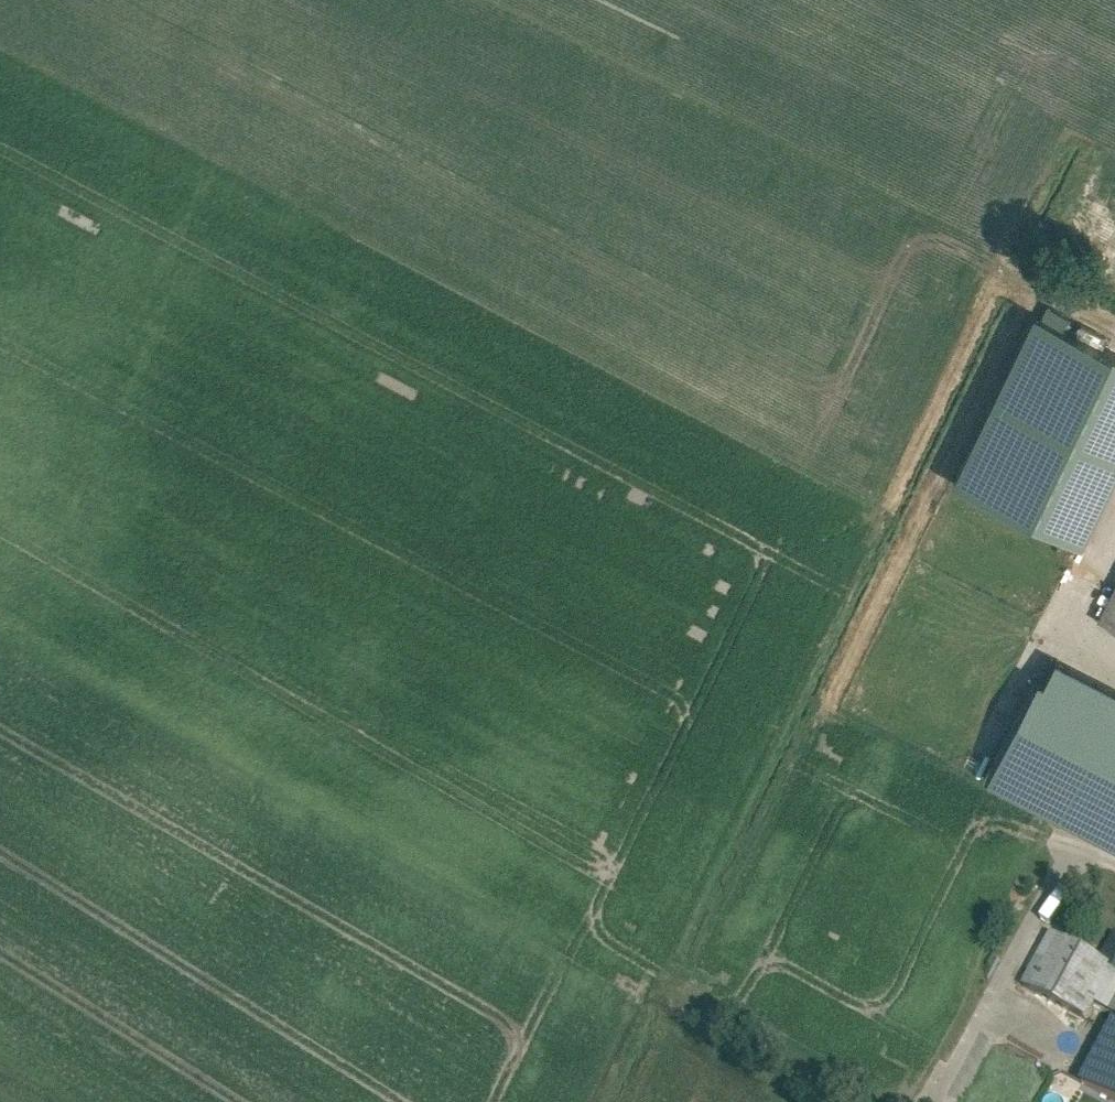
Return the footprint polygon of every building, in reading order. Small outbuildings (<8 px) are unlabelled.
[(1051,310),(971,482),(1099,542),(1114,508),(1114,340),(1051,310)] [(1007,777),(1114,834),(1114,678),(1071,655),(1007,777)] [(1032,988),(1093,1019),(1102,1001),(1114,976),(1114,959),(1110,956),(1061,931),(1032,988)] [(1114,1008),(1114,976),(1102,1001),(1114,1008)] [(1114,1098),(1114,1013),(1081,1080),(1114,1098)]
